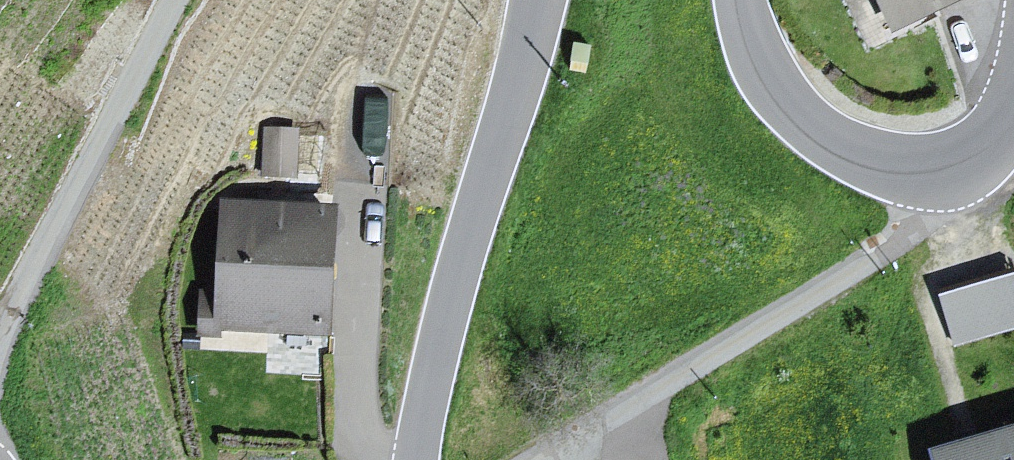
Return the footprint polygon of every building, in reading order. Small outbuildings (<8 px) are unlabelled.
[(896,25),(948,0),(884,0),(896,25)] [(294,130),(267,129),(267,172),(294,172),(294,130)] [(333,206),(223,201),(218,293),(203,292),(201,332),(216,333),(216,326),(326,332),(333,206)] [(954,332),(1013,323),(1013,270),(946,280),(954,332)] [(942,459),(1013,459),(1013,432),(940,451),(942,459)]
